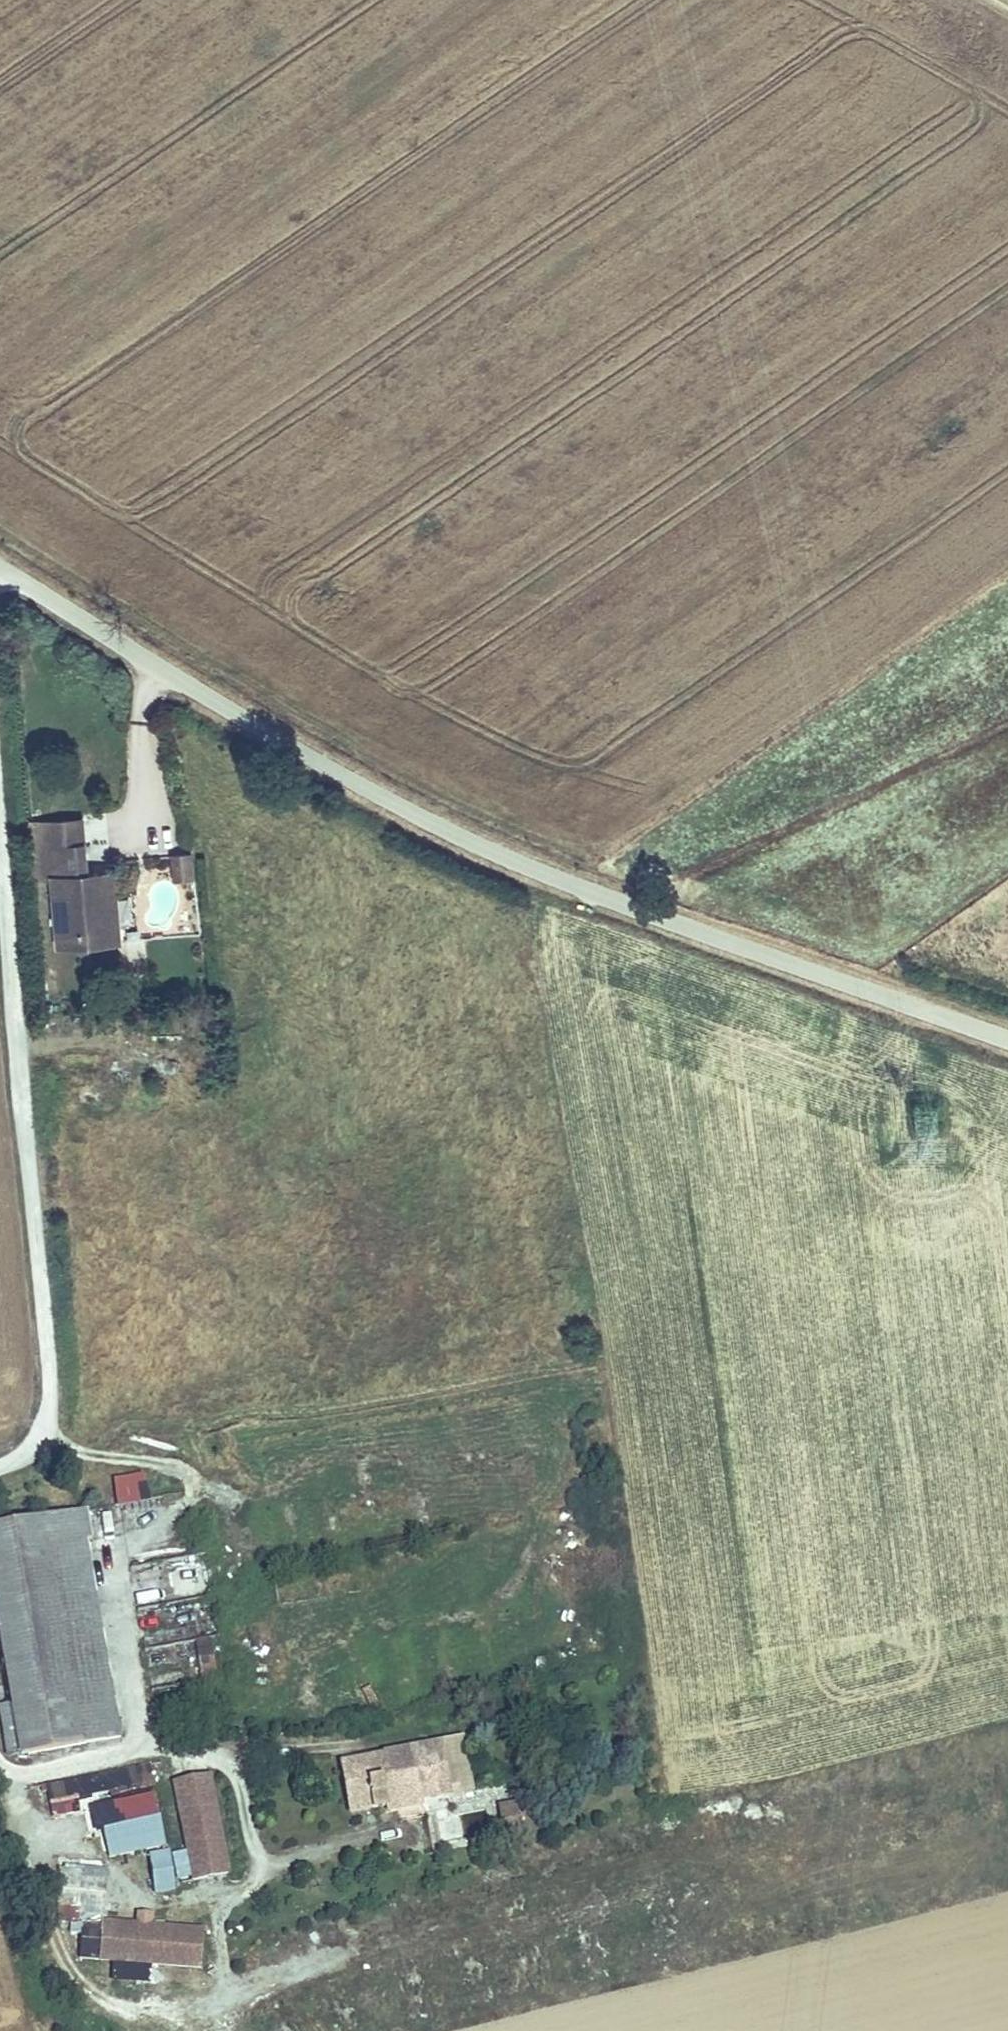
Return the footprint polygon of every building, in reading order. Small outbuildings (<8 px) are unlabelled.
[(82,840),(80,817),(46,821),(48,843),(82,840)] [(106,940),(99,868),(85,869),(82,840),(48,843),(57,944),(106,940)] [(192,874),(190,852),(170,854),(173,876),(192,874)] [(113,867),(99,868),(106,940),(119,939),(113,867)] [(93,1622),(80,1541),(88,1540),(81,1506),(64,1510),(44,1513),(0,1521),(0,1638),(93,1622)] [(200,1564),(168,1570),(173,1596),(205,1590),(200,1564)] [(93,1622),(0,1638),(0,1646),(10,1702),(18,1748),(19,1752),(113,1738),(93,1622)] [(200,1677),(216,1675),(212,1635),(196,1637),(200,1677)] [(18,1748),(10,1702),(0,1703),(0,1716),(6,1750),(18,1748)] [(355,1816),(392,1810),(390,1800),(424,1795),(426,1804),(453,1798),(442,1743),(396,1752),(396,1756),(346,1764),(355,1816)] [(146,1765),(45,1783),(48,1803),(105,1793),(110,1818),(154,1812),(146,1765)] [(231,1873),(213,1774),(179,1780),(197,1879),(231,1873)] [(390,1800),(392,1810),(392,1817),(428,1811),(426,1804),(424,1795),(390,1800)] [(523,1837),(518,1808),(503,1810),(508,1840),(523,1837)] [(155,1820),(103,1829),(107,1853),(160,1845),(155,1820)] [(166,1853),(150,1855),(156,1892),(172,1890),(166,1853)] [(80,1866),(74,1906),(97,1910),(98,1910),(104,1870),(80,1866)] [(190,1963),(196,1926),(98,1910),(97,1910),(91,1946),(190,1963)]
